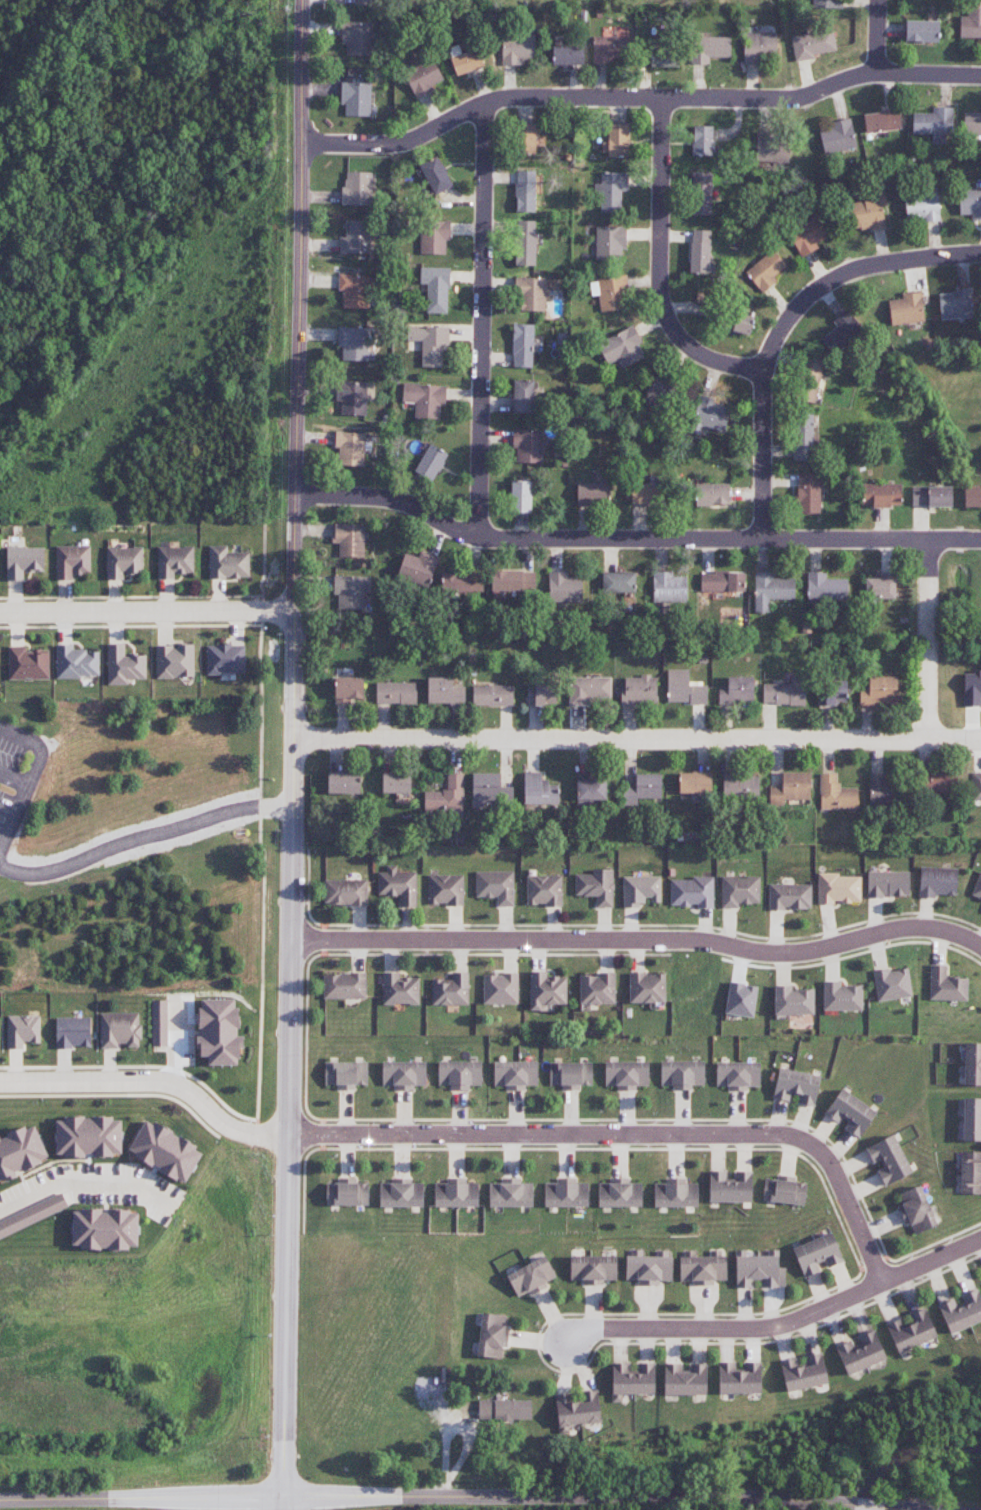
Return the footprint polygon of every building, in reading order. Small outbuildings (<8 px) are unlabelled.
[(839,0),(813,0),(812,8),(839,8),(839,0)] [(980,40),(980,2),(962,1),(961,39),(980,40)] [(905,41),(939,42),(940,21),(906,20),(905,41)] [(372,22),(343,22),(342,55),(371,56),(372,22)] [(814,59),(813,54),(836,51),(834,30),(791,35),(794,62),(814,59)] [(744,64),(766,64),(766,57),(777,56),(776,31),(743,32),(744,64)] [(501,65),(524,65),(524,60),(535,60),(535,36),(502,36),(501,65)] [(594,64),(612,63),(612,60),(629,59),(628,36),(593,37),(594,64)] [(730,58),(731,37),(695,36),(695,64),(710,64),(710,57),(730,58)] [(584,46),(553,45),(553,65),(583,65),(584,46)] [(644,67),(678,66),(677,45),(644,45),(644,67)] [(485,66),(478,48),(450,58),(457,76),(485,66)] [(434,90),(432,86),(444,80),(435,62),(405,76),(416,99),(434,90)] [(371,83),(341,82),(340,105),(345,105),(345,116),(370,116),(371,83)] [(912,134),(932,134),(931,144),(945,145),(945,134),(952,134),(953,108),(932,107),(932,113),(912,112),(912,134)] [(899,110),(864,113),(866,132),(901,128),(899,110)] [(964,112),(964,135),(980,136),(980,113),(964,112)] [(857,147),(850,118),(830,123),(831,129),(819,132),(825,155),(857,147)] [(544,146),(544,136),(536,137),(535,124),(520,125),(522,161),(535,161),(534,147),(544,146)] [(628,124),(609,124),(609,142),(602,142),(602,156),(628,156),(628,124)] [(713,126),(692,126),(692,155),(713,156),(713,126)] [(755,162),(787,163),(788,133),(756,132),(755,162)] [(452,187),(439,156),(420,164),(433,195),(452,187)] [(535,171),(516,171),(516,212),(536,212),(535,171)] [(372,172),(345,172),(345,187),(341,187),(341,205),(372,205),(372,172)] [(628,172),(601,173),(601,184),(594,184),(594,193),(600,193),(600,213),(622,212),(622,191),(628,191),(628,172)] [(692,215),(711,216),(712,172),(693,172),(692,215)] [(885,228),(883,206),(886,206),(884,188),(869,190),(871,200),(850,203),(854,232),(885,228)] [(972,219),(980,219),(980,189),(959,189),(960,215),(971,214),(972,219)] [(924,222),(939,221),(938,194),(905,195),(906,220),(924,219),(924,222)] [(828,237),(817,214),(799,222),(804,232),(792,238),(801,257),(819,249),(816,243),(828,237)] [(370,254),(370,220),(345,220),(345,237),(340,237),(339,254),(370,254)] [(516,265),(536,265),(535,220),(515,220),(516,265)] [(420,254),(446,255),(446,241),(450,241),(451,222),(421,221),(420,254)] [(626,226),(596,226),(596,260),(622,260),(622,249),(626,249),(626,226)] [(690,273),(714,274),(715,263),(710,263),(711,230),(691,230),(690,273)] [(745,273),(763,293),(777,281),(774,277),(787,265),(772,249),(745,273)] [(449,268),(420,267),(420,284),(427,284),(426,313),(448,313),(449,268)] [(369,308),(369,275),(338,275),(339,290),(343,290),(343,308),(369,308)] [(597,279),(601,312),(625,309),(624,293),(629,292),(626,275),(597,279)] [(546,278),(517,278),(517,311),(546,311),(546,278)] [(973,318),(972,290),(939,291),(940,319),(973,318)] [(890,324),(923,323),(922,292),(902,293),(902,299),(889,300),(890,324)] [(727,330),(748,336),(758,300),(737,294),(727,330)] [(832,321),(837,327),(820,339),(831,354),(864,332),(848,310),(832,321)] [(512,367),(533,368),(534,324),(514,324),(512,367)] [(448,346),(449,325),(407,325),(407,341),(422,341),(421,367),(442,367),(442,346),(448,346)] [(368,351),(369,328),(340,327),(339,360),(374,361),(375,351),(368,351)] [(645,357),(639,345),(642,343),(636,330),(598,347),(607,365),(618,360),(622,368),(645,357)] [(821,402),(820,360),(802,360),(804,403),(821,402)] [(676,383),(657,373),(642,401),(650,405),(653,400),(664,406),(676,383)] [(533,414),(534,380),(513,380),(513,413),(533,414)] [(367,383),(342,382),(341,415),(366,416),(367,383)] [(446,385),(403,383),(402,402),(414,402),(414,418),(440,419),(440,406),(445,406),(446,385)] [(794,460),(813,461),(814,415),(795,415),(794,460)] [(513,462),(542,463),(543,430),(514,430),(513,462)] [(339,465),(364,466),(364,450),(371,450),(371,442),(365,442),(366,433),(335,432),(334,449),(340,450),(339,465)] [(415,474),(435,482),(447,452),(427,444),(415,474)] [(798,514),(820,514),(819,474),(797,474),(798,514)] [(511,481),(511,513),(532,513),(531,480),(511,481)] [(609,504),(608,483),(577,484),(577,505),(609,504)] [(901,507),(902,484),(862,483),(862,506),(901,507)] [(631,504),(661,505),(662,484),(632,484),(631,504)] [(729,505),(729,484),(695,484),(695,506),(729,505)] [(912,506),(952,506),(952,487),(912,486),(912,506)] [(964,486),(964,507),(980,507),(980,486),(964,486)] [(364,524),(334,523),(334,543),(338,543),(338,557),(364,557),(364,524)] [(56,580),(71,580),(72,575),(90,575),(90,546),(56,546),(56,580)] [(193,546),(157,547),(158,579),(175,578),(175,574),(194,574),(193,546)] [(227,552),(227,546),(209,546),(209,578),(250,578),(249,552),(227,552)] [(6,581),(23,581),(23,571),(44,570),(43,547),(6,547),(6,581)] [(124,579),(124,574),(143,574),(142,547),(106,548),(107,579),(124,579)] [(418,557),(404,553),(397,578),(429,587),(438,556),(419,551),(418,557)] [(535,571),(491,571),(492,591),(535,591),(535,571)] [(582,602),(582,577),(568,577),(568,572),(549,572),(549,602),(582,602)] [(602,573),(602,593),(636,593),(636,572),(602,573)] [(687,576),(673,576),(673,572),(654,572),(653,602),(687,602),(687,576)] [(745,591),(745,572),(701,572),(701,592),(745,591)] [(795,599),(794,578),(773,579),(773,572),(754,572),(755,613),(769,613),(769,600),(795,599)] [(848,579),(826,578),(826,572),(808,572),(807,599),(847,600),(848,579)] [(483,592),(483,575),(442,575),(442,592),(483,592)] [(370,576),(333,576),(333,594),(338,594),(337,610),(363,610),(363,594),(370,594),(370,576)] [(895,578),(866,578),(866,598),(895,599),(895,578)] [(107,644),(108,685),(129,684),(129,680),(146,679),(146,655),(125,655),(124,643),(107,644)] [(207,674),(245,673),(245,644),(206,645),(207,674)] [(99,678),(99,651),(73,650),(73,645),(56,645),(55,677),(99,678)] [(194,678),(194,645),(172,645),(155,645),(156,678),(194,678)] [(8,680),(49,679),(49,650),(26,650),(26,646),(8,646),(8,680)] [(689,669),(667,670),(667,704),(707,703),(707,685),(689,686),(689,669)] [(972,672),(972,674),(964,673),(964,706),(980,706),(980,696),(980,672),(972,672)] [(622,677),(622,706),(657,705),(657,676),(622,677)] [(754,677),(728,676),(727,686),(719,686),(718,704),(733,705),(733,701),(753,702),(754,677)] [(763,683),(763,704),(805,705),(806,676),(791,676),(791,684),(763,683)] [(897,676),(868,676),(868,687),(860,687),(860,704),(897,705),(897,676)] [(363,698),(363,677),(335,677),(335,704),(350,704),(350,698),(363,698)] [(465,687),(452,686),(452,678),(428,677),(428,704),(465,705),(465,687)] [(569,706),(589,705),(589,697),(611,697),(611,677),(569,678),(569,706)] [(819,705),(847,704),(847,680),(818,680),(819,705)] [(417,683),(376,682),(376,704),(416,704),(417,683)] [(527,705),(556,706),(556,684),(527,683),(527,705)] [(472,686),(473,706),(513,705),(513,685),(472,686)] [(958,772),(924,771),(923,794),(958,795),(958,772)] [(360,773),(328,772),(327,793),(360,794),(360,773)] [(542,772),(524,773),(525,805),(559,804),(558,785),(548,785),(548,779),(542,779),(542,772)] [(680,794),(711,793),(711,772),(679,773),(680,794)] [(769,805),(784,805),(784,800),(810,800),(810,773),(782,772),(782,786),(770,786),(769,805)] [(410,793),(411,773),(382,773),(382,793),(410,793)] [(513,786),(500,786),(501,773),(472,773),(472,808),(483,808),(484,801),(513,802),(513,786)] [(424,791),(424,813),(464,813),(463,774),(447,774),(447,791),(424,791)] [(606,800),(606,779),(593,779),(593,774),(576,774),(576,807),(593,807),(593,800),(606,800)] [(662,774),(636,774),(636,787),(623,787),(622,806),(638,806),(638,798),(661,799),(662,774)] [(760,775),(723,774),(722,800),(759,801),(760,775)] [(858,788),(838,787),(838,774),(820,774),(820,809),(858,809),(858,788)] [(972,801),(980,801),(980,774),(972,774),(972,801)] [(869,776),(870,805),(905,804),(904,775),(869,776)] [(397,872),(397,866),(386,866),(386,872),(378,872),(378,896),(400,896),(400,907),(416,907),(417,872),(397,872)] [(957,895),(957,868),(920,867),(919,898),(935,898),(935,895),(957,895)] [(575,874),(575,896),(596,896),(596,908),(614,907),(613,869),(592,870),(592,874),(575,874)] [(476,871),(475,897),(497,898),(497,906),(513,907),(514,872),(476,871)] [(867,896),(909,897),(910,872),(868,871),(867,896)] [(979,872),(972,896),(980,899),(980,872),(979,872)] [(861,902),(861,876),(839,877),(839,873),(818,873),(818,904),(834,904),(834,903),(861,902)] [(428,875),(428,905),(464,905),(463,875),(428,875)] [(562,905),(562,875),(526,876),(526,906),(562,905)] [(661,903),(661,876),(623,877),(623,906),(648,906),(648,903),(661,903)] [(721,908),(738,908),(738,904),(760,904),(760,877),(722,876),(721,908)] [(713,907),(714,878),(670,878),(670,906),(713,907)] [(367,879),(324,881),(325,906),(367,905),(367,879)] [(812,884),(769,884),(769,909),(811,910),(812,884)] [(930,1000),(968,1001),(968,978),(946,978),(946,965),(930,965),(930,1000)] [(873,972),(878,1002),(912,996),(908,967),(873,972)] [(383,1004),(419,1004),(419,977),(400,977),(400,971),(382,972),(383,1004)] [(567,1004),(567,977),(547,977),(547,971),(529,972),(530,1010),(551,1010),(551,1004),(567,1004)] [(469,1003),(468,972),(452,972),(452,979),(431,980),(432,1004),(469,1003)] [(579,1003),(615,1004),(615,972),(599,972),(599,976),(580,976),(579,1003)] [(323,999),(366,999),(366,973),(323,974),(323,999)] [(483,1003),(518,1004),(518,974),(483,973),(483,1003)] [(629,1002),(665,1003),(666,974),(630,973),(629,1002)] [(863,985),(840,985),(840,982),(823,981),(823,1011),(862,1012),(863,985)] [(754,1017),(757,986),(729,983),(726,1014),(754,1017)] [(813,989),(791,990),(791,985),(774,986),(775,1015),(814,1014),(813,989)] [(208,1065),(241,1065),(241,1036),(238,1036),(239,1007),(235,1007),(235,1000),(200,999),(199,1036),(195,1036),(195,1048),(200,1049),(200,1057),(208,1057),(208,1065)] [(168,1046),(167,1000),(151,1000),(152,1047),(168,1046)] [(140,1013),(100,1014),(101,1049),(117,1048),(117,1046),(140,1046),(140,1013)] [(7,1016),(7,1049),(24,1048),(24,1042),(40,1042),(40,1016),(7,1016)] [(90,1017),(56,1018),(56,1047),(90,1047),(90,1017)] [(965,1043),(965,1085),(980,1085),(980,1043),(965,1043)] [(426,1086),(425,1061),(382,1062),(382,1086),(394,1086),(394,1091),(414,1090),(414,1086),(426,1086)] [(482,1062),(438,1061),(438,1086),(450,1086),(450,1090),(469,1090),(469,1086),(482,1086),(482,1062)] [(537,1061),(493,1062),(494,1086),(506,1086),(506,1090),(525,1090),(525,1086),(538,1086),(537,1061)] [(673,1090),(693,1090),(693,1086),(705,1086),(705,1062),(661,1061),(661,1086),(673,1086),(673,1090)] [(367,1085),(367,1062),(324,1063),(324,1085),(337,1085),(337,1090),(355,1089),(355,1085),(367,1085)] [(562,1090),(580,1090),(580,1085),(592,1085),(592,1062),(549,1063),(550,1085),(562,1085),(562,1090)] [(605,1062),(605,1086),(617,1086),(617,1090),(636,1091),(636,1086),(649,1086),(649,1062),(605,1062)] [(760,1063),(716,1062),(716,1086),(728,1086),(728,1090),(748,1091),(748,1087),(760,1087),(760,1063)] [(820,1076),(779,1069),(774,1099),(789,1101),(790,1094),(799,1095),(798,1104),(815,1107),(820,1076)] [(859,1138),(877,1113),(842,1088),(824,1114),(838,1123),(842,1117),(850,1122),(845,1129),(859,1138)] [(963,1141),(980,1141),(980,1098),(964,1098),(963,1141)] [(55,1118),(56,1157),(122,1156),(121,1117),(55,1118)] [(204,1150),(144,1119),(126,1153),(186,1184),(204,1150)] [(34,1124),(0,1137),(0,1183),(17,1176),(15,1173),(49,1160),(34,1124)] [(912,1173),(894,1134),(866,1148),(875,1167),(876,1167),(885,1186),(912,1173)] [(709,1202),(751,1203),(752,1171),(735,1170),(735,1180),(726,1179),(726,1170),(709,1170),(709,1202)] [(762,1201),(804,1205),(807,1183),(796,1182),(796,1177),(777,1175),(777,1180),(765,1178),(762,1201)] [(368,1183),(356,1183),(356,1179),(338,1178),(338,1183),(326,1183),(325,1205),(368,1206),(368,1183)] [(423,1207),(423,1183),(412,1183),(412,1178),(392,1179),(392,1182),(379,1183),(380,1207),(423,1207)] [(478,1206),(478,1183),(466,1183),(466,1178),(445,1178),(445,1183),(434,1183),(434,1207),(478,1206)] [(533,1206),(532,1183),(521,1183),(521,1178),(501,1179),(501,1182),(488,1183),(489,1208),(533,1206)] [(588,1206),(588,1183),(576,1183),(576,1178),(557,1178),(557,1183),(544,1183),(545,1207),(588,1206)] [(598,1183),(598,1207),(642,1206),(642,1182),(630,1183),(630,1178),(610,1179),(610,1183),(598,1183)] [(654,1207),(698,1207),(698,1183),(686,1183),(686,1178),(666,1178),(666,1183),(654,1183),(654,1207)] [(937,1226),(921,1185),(897,1194),(902,1206),(898,1207),(905,1226),(910,1224),(914,1234),(937,1226)] [(63,1195),(0,1221),(0,1238),(68,1209),(63,1195)] [(72,1248),(138,1249),(138,1211),(109,1210),(72,1210),(72,1248)] [(804,1278),(824,1270),(824,1269),(844,1262),(832,1233),(793,1248),(804,1278)] [(725,1250),(709,1250),(710,1257),(695,1257),(695,1251),(680,1251),(681,1281),(693,1281),(693,1286),(714,1285),(714,1281),(725,1280),(725,1250)] [(736,1288),(757,1287),(785,1287),(785,1268),(779,1268),(778,1250),(773,1250),(773,1256),(746,1256),(746,1251),(735,1251),(736,1288)] [(626,1256),(625,1280),(638,1280),(638,1285),(660,1285),(660,1281),(672,1281),(673,1253),(658,1252),(658,1257),(626,1256)] [(506,1275),(517,1298),(529,1292),(530,1296),(548,1287),(546,1282),(556,1277),(546,1256),(506,1275)] [(570,1280),(583,1280),(583,1285),(604,1284),(604,1280),(617,1280),(617,1256),(570,1257),(570,1280)] [(950,1334),(980,1322),(980,1297),(978,1289),(961,1295),(964,1303),(956,1306),(954,1299),(938,1305),(950,1334)] [(886,1325),(897,1353),(937,1338),(926,1308),(910,1314),(913,1323),(903,1327),(900,1319),(886,1325)] [(502,1359),(503,1344),(507,1344),(509,1326),(505,1325),(506,1315),(482,1313),(477,1356),(502,1359)] [(887,1359),(875,1330),(858,1337),(861,1344),(853,1347),(851,1341),(836,1347),(847,1375),(887,1359)] [(828,1384),(822,1352),(806,1356),(807,1363),(797,1365),(796,1358),(780,1361),(786,1392),(828,1384)] [(719,1394),(761,1393),(761,1362),(744,1362),(744,1371),(735,1371),(735,1361),(718,1361),(719,1394)] [(612,1402),(623,1402),(622,1395),(655,1394),(654,1362),(639,1362),(639,1370),(629,1370),(628,1362),(611,1362),(612,1402)] [(706,1395),(707,1363),(690,1362),(690,1373),(681,1372),(681,1363),(664,1362),(664,1394),(706,1395)] [(601,1422),(597,1390),(583,1391),(584,1401),(570,1403),(568,1394),(555,1396),(559,1434),(582,1432),(581,1425),(601,1422)] [(479,1420),(532,1419),(531,1400),(478,1401),(479,1420)]
